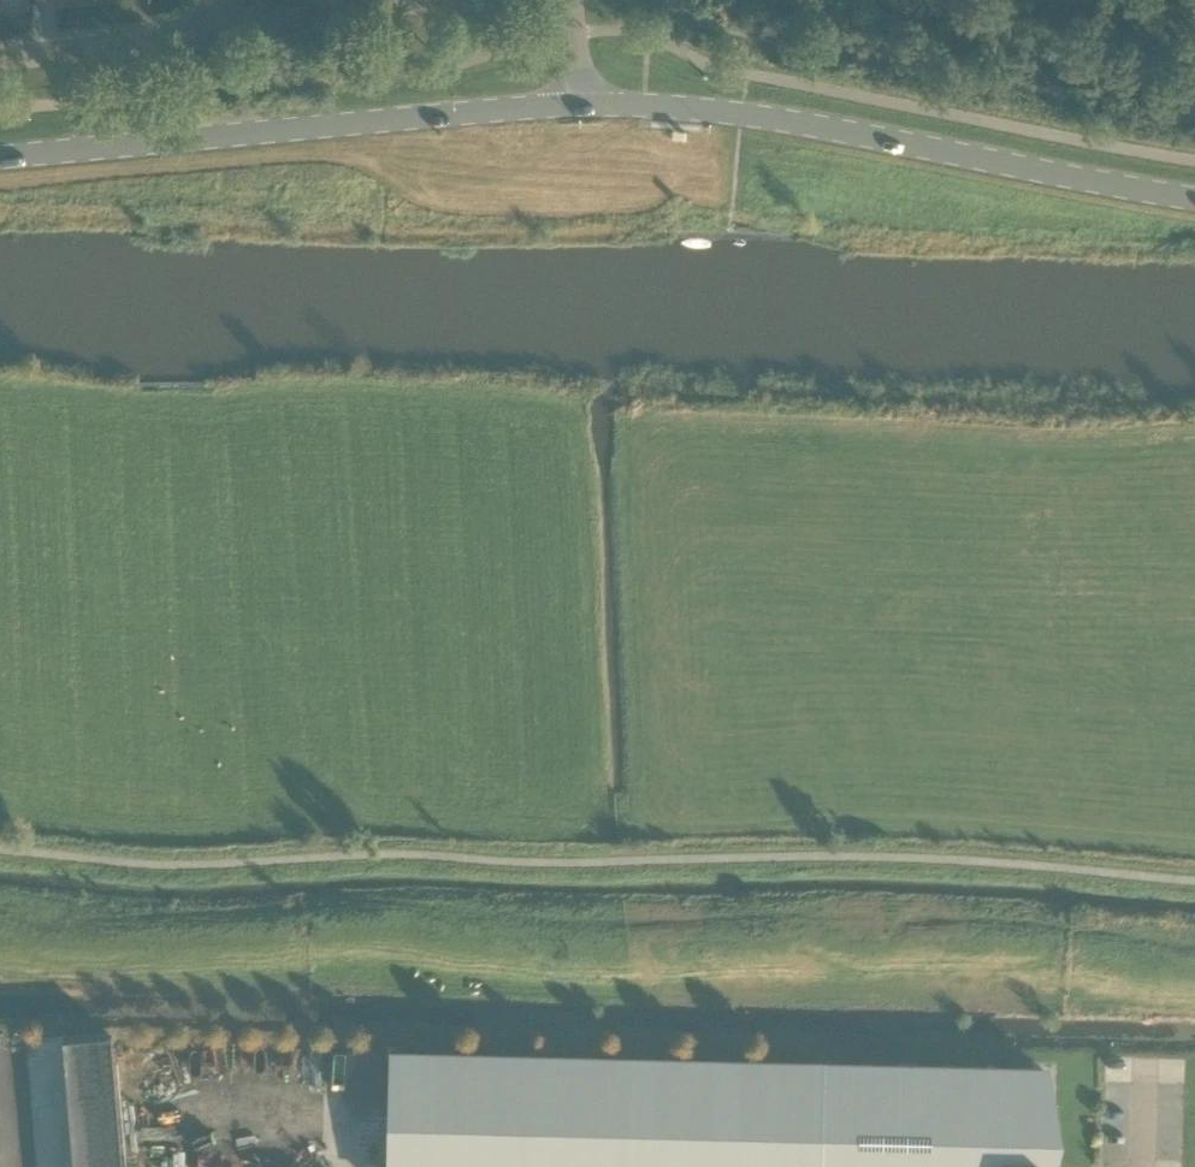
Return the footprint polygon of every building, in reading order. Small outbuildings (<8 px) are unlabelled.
[(29,5),(28,0),(0,0),(0,9),(29,5)] [(83,1166),(132,1166),(120,1033),(72,1037),(83,1166)] [(1044,1165),(1040,1165),(1042,1069),(392,1054),(390,1166),(1044,1166),(1044,1165)]
